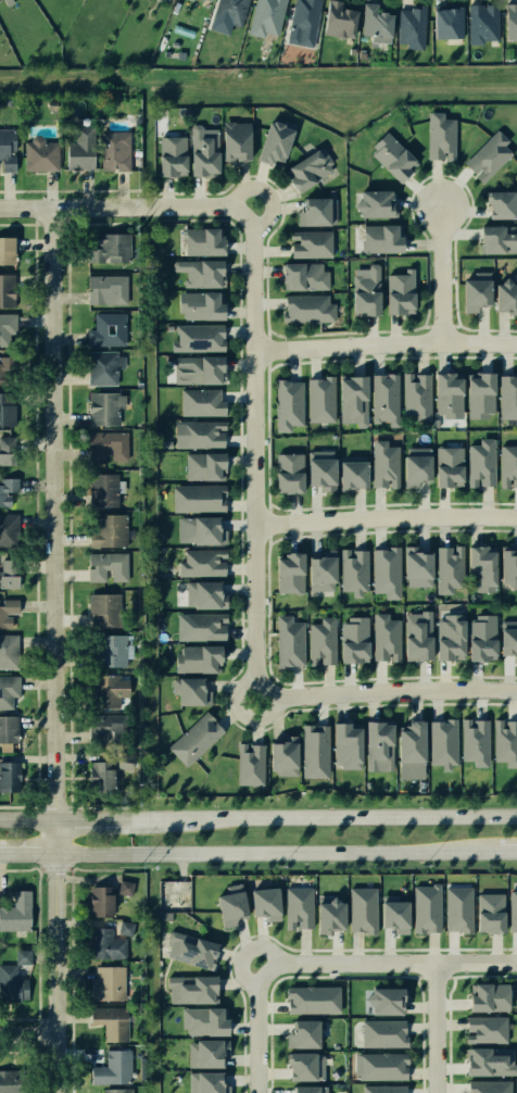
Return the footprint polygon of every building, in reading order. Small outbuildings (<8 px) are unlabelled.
[(210,20),(215,0),(245,0),(237,27),(210,20)] [(244,36),(253,0),(284,0),(275,37),(261,34),(260,39),(244,36)] [(283,42),(292,0),(319,0),(310,48),(283,42)] [(328,0),(321,33),(349,38),(354,5),(328,0)] [(500,38),(499,0),(516,0),(516,38),(500,38)] [(430,1),(458,1),(458,38),(431,39),(430,1)] [(465,3),(491,2),(492,40),(467,42),(465,3)] [(396,4),(423,5),(421,49),(395,48),(396,4)] [(362,5),(390,8),(388,39),(360,37),(362,5)] [(430,111),(446,112),(446,118),(458,120),(456,160),(428,159),(430,111)] [(273,122),(298,131),(286,163),(276,160),(273,166),(257,160),(273,122)] [(227,123),(253,123),(254,160),(228,160),(227,123)] [(193,126),(220,126),(222,175),(194,175),(193,126)] [(62,141),(76,141),(76,127),(90,127),(90,169),(62,169),(62,141)] [(499,127),(510,139),(504,147),(510,153),(483,180),(464,161),(499,127)] [(9,156),(0,156),(0,130),(9,130),(9,156)] [(388,130),(423,163),(404,183),(374,155),(380,149),(375,145),(388,130)] [(100,131),(127,131),(128,172),(114,172),(114,158),(100,158),(100,131)] [(159,135),(190,134),(191,174),(180,175),(180,178),(160,179),(159,135)] [(22,143),(30,143),(30,137),(42,137),(41,145),(55,145),(54,171),(31,171),(31,158),(22,156),(22,143)] [(288,168),(323,148),(337,171),(302,192),(288,168)] [(393,188),(396,208),(398,208),(399,213),(364,217),(363,213),(362,202),(366,201),(365,192),(393,188)] [(300,224),(300,211),(310,211),(308,198),(323,198),(323,191),(336,191),(337,223),(300,224)] [(494,191),(516,191),(516,216),(493,216),(494,191)] [(366,225),(402,226),(402,235),(408,235),(408,251),(365,251),(366,225)] [(484,226),(516,228),(516,253),(483,251),(484,226)] [(187,228),(228,229),(228,256),(186,255),(187,228)] [(287,228),(329,228),(329,257),(287,257),(287,228)] [(90,233),(128,231),(129,263),(81,265),(80,249),(90,249),(90,233)] [(10,263),(0,263),(0,236),(10,236),(10,263)] [(173,261),(228,261),(228,287),(189,287),(189,272),(173,272),(173,261)] [(282,263),(328,264),(328,292),(281,292),(282,263)] [(379,264),(379,314),(352,314),(352,276),(368,276),(368,264),(379,264)] [(405,267),(413,267),(414,314),(387,315),(386,274),(405,273),(405,267)] [(463,279),(472,279),(472,272),(491,271),(491,305),(475,305),(475,312),(463,312),(463,279)] [(16,308),(15,274),(0,275),(0,308),(16,308)] [(86,274),(125,274),(125,303),(86,303),(86,274)] [(506,284),(516,284),(516,313),(494,312),(494,284),(497,284),(497,281),(499,280),(500,279),(502,279),(504,279),(505,280),(506,281),(506,284)] [(182,294),(223,296),(222,305),(229,305),(228,321),(181,319),(182,294)] [(286,298),(329,298),(328,323),(285,322),(286,298)] [(92,313),(92,325),(85,325),(86,350),(127,349),(126,312),(92,313)] [(12,329),(0,329),(0,314),(12,314),(12,329)] [(175,325),(228,326),(227,351),(174,350),(175,325)] [(85,354),(124,354),(124,387),(85,387),(85,354)] [(7,385),(7,375),(17,375),(16,356),(0,356),(0,385),(7,385)] [(176,359),(227,357),(228,385),(176,385),(176,359)] [(406,373),(432,374),(431,420),(418,419),(418,414),(405,414),(406,373)] [(439,373),(458,373),(458,378),(466,378),(465,418),(444,417),(444,413),(438,413),(439,373)] [(472,378),(482,378),(482,373),(497,373),(497,393),(494,393),(493,412),(488,412),(488,418),(472,418),(472,378)] [(374,374),(399,374),(399,427),(390,427),(390,422),(374,422),(374,374)] [(501,375),(516,375),(516,418),(501,418),(501,375)] [(344,379),(351,379),(351,376),(370,376),(370,399),(367,399),(367,426),(356,426),(356,422),(342,422),(342,400),(344,400),(344,379)] [(310,377),(336,377),(337,422),(311,422),(310,377)] [(279,430),(279,380),(292,380),(292,381),(304,381),(303,424),(291,424),(291,430),(279,430)] [(184,392),(220,391),(220,402),(228,402),(228,417),(184,418),(184,392)] [(86,394),(116,393),(116,425),(87,426),(86,394)] [(13,426),(0,426),(0,402),(14,402),(13,426)] [(177,422),(228,422),(228,448),(177,448),(177,422)] [(84,432),(124,432),(124,461),(84,461),(84,432)] [(16,466),(16,437),(0,437),(0,466),(16,466)] [(470,445),(482,445),(482,439),(496,438),(496,486),(470,486),(470,445)] [(374,439),(389,439),(389,447),(400,447),(401,487),(375,488),(374,439)] [(502,447),(516,446),(516,487),(502,487),(502,447)] [(439,448),(465,448),(466,485),(440,485),(439,448)] [(277,454),(305,453),(306,491),(279,492),(277,454)] [(407,454),(434,455),(434,480),(419,480),(419,488),(406,488),(407,454)] [(187,455),(228,456),(228,481),(187,480),(187,455)] [(311,457),(340,457),(340,485),(336,485),(336,491),(324,491),(324,485),(311,485),(311,457)] [(344,489),(344,462),(369,462),(369,487),(350,487),(350,489),(344,489)] [(86,474),(116,474),(116,507),(86,506),(86,474)] [(10,505),(0,506),(0,483),(1,483),(1,478),(16,478),(17,490),(3,490),(3,494),(10,494),(10,505)] [(175,486),(226,485),(226,512),(176,512),(175,486)] [(14,548),(0,548),(0,516),(13,515),(14,548)] [(84,532),(93,532),(93,516),(123,515),(123,548),(84,549),(84,532)] [(188,519),(228,518),(228,544),(197,545),(197,540),(188,540),(188,519)] [(437,548),(462,548),(462,587),(451,587),(451,592),(437,592),(437,548)] [(469,548),(493,548),(493,587),(469,587),(469,548)] [(370,549),(401,549),(401,598),(388,598),(388,592),(370,592),(370,549)] [(179,562),(187,562),(188,551),(227,552),(227,576),(179,575),(179,562)] [(339,552),(366,552),(366,588),(363,588),(363,596),(352,596),(352,590),(339,590),(339,552)] [(404,552),(430,552),(430,588),(405,588),(404,552)] [(500,552),(516,552),(516,586),(500,586),(500,552)] [(126,553),(127,580),(111,580),(111,570),(104,570),(104,580),(89,580),(89,553),(126,553)] [(273,558),(281,558),(281,553),(302,553),(301,592),(273,592),(273,558)] [(308,560),(333,560),(333,592),(312,592),(312,581),(308,581),(308,560)] [(16,586),(0,586),(0,574),(16,574),(16,586)] [(189,583),(224,583),(224,599),(228,599),(228,607),(199,606),(194,606),(189,606),(189,583)] [(117,626),(88,625),(88,594),(111,595),(111,600),(118,600),(117,626)] [(11,627),(0,627),(0,604),(2,604),(2,599),(18,599),(18,612),(7,612),(7,617),(11,617),(11,627)] [(436,614),(461,614),(461,654),(437,654),(436,614)] [(187,615),(229,616),(228,642),(187,641),(187,615)] [(373,616),(386,615),(386,620),(398,620),(398,659),(373,659),(373,616)] [(467,624),(476,624),(476,615),(492,615),(492,657),(467,657),(467,624)] [(275,617),(290,616),(290,624),(301,624),(302,666),(276,666),(275,617)] [(308,624),(320,624),(320,621),(332,620),(332,662),(310,662),(308,624)] [(340,620),(366,620),(366,657),(340,657),(340,620)] [(404,621),(429,620),(430,657),(405,658),(404,621)] [(493,628),(516,628),(516,659),(513,659),(513,652),(494,652),(493,628)] [(135,665),(92,664),(93,635),(127,636),(127,650),(135,650),(135,665)] [(16,669),(0,670),(0,637),(16,637),(16,669)] [(177,654),(182,654),(182,648),(227,648),(227,665),(222,665),(222,673),(177,673),(177,654)] [(118,708),(88,707),(89,675),(119,676),(119,680),(126,680),(126,698),(118,696),(118,708)] [(10,707),(0,707),(0,677),(18,677),(18,692),(10,692),(10,707)] [(174,678),(209,679),(209,691),(215,692),(214,705),(182,704),(182,693),(174,693),(174,678)] [(169,747),(209,713),(226,731),(187,766),(169,747)] [(104,742),(89,742),(89,715),(105,715),(104,742)] [(16,738),(0,738),(0,718),(16,718),(16,738)] [(462,726),(471,726),(471,720),(487,719),(488,766),(474,766),(474,761),(462,761),(462,726)] [(398,729),(405,729),(405,720),(421,720),(421,777),(398,777),(398,729)] [(430,720),(456,720),(456,764),(430,764),(430,720)] [(493,721),(516,720),(516,768),(505,768),(505,763),(494,763),(493,721)] [(365,723),(391,723),(391,758),(377,758),(377,769),(365,769),(365,723)] [(332,725),(360,725),(360,767),(342,767),(342,764),(332,764),(332,725)] [(303,728),(325,729),(323,774),(301,772),(303,728)] [(270,743),(292,743),(292,775),(270,775),(270,743)] [(238,752),(248,752),(248,744),(265,744),(264,784),(237,784),(238,752)] [(131,768),(114,767),(116,753),(133,755),(131,768)] [(112,791),(84,790),(84,771),(90,771),(90,759),(113,759),(112,791)] [(20,790),(0,790),(0,763),(18,763),(20,790)] [(121,880),(131,882),(129,895),(117,893),(121,880)] [(90,884),(105,884),(105,893),(111,893),(111,914),(90,914),(90,884)] [(28,930),(0,929),(0,908),(13,908),(13,887),(29,887),(28,930)] [(210,896),(232,888),(240,907),(230,912),(232,918),(219,924),(210,896)] [(248,890),(272,888),(275,918),(263,919),(262,914),(251,915),(248,890)] [(285,888),(313,890),(312,927),(282,926),(285,888)] [(445,889),(469,890),(467,930),(443,929),(445,889)] [(413,890),(437,890),(436,929),(412,929),(413,890)] [(317,891),(338,891),(337,929),(316,928),(317,891)] [(346,891),(374,891),(374,929),(346,929),(346,891)] [(478,891),(502,892),(501,928),(477,928),(478,891)] [(380,900),(406,900),(406,932),(394,932),(394,927),(380,927),(380,900)] [(87,927),(111,927),(111,935),(118,935),(118,922),(134,922),(134,935),(125,935),(125,958),(87,958),(87,927)] [(172,938),(187,943),(189,937),(212,945),(207,957),(212,958),(207,969),(166,954),(172,938)] [(28,962),(16,962),(16,951),(28,951),(28,962)] [(26,996),(0,996),(0,965),(16,965),(16,977),(26,977),(26,996)] [(90,978),(96,978),(96,967),(123,967),(124,998),(90,998),(90,978)] [(176,981),(177,1002),(212,1000),(211,971),(187,972),(187,981),(176,981)] [(464,984),(505,985),(504,1012),(463,1010),(464,984)] [(364,987),(401,987),(401,1012),(364,1013),(364,987)] [(290,989),(332,989),(332,1008),(291,1009),(290,989)] [(88,1002),(125,1002),(126,1042),(100,1042),(100,1028),(88,1028),(88,1002)] [(184,1007),(184,1035),(226,1035),(226,1016),(217,1015),(217,1008),(184,1007)] [(466,1019),(500,1018),(501,1038),(466,1038),(466,1019)] [(288,1019),(315,1019),(315,1046),(288,1046),(288,1019)] [(360,1020),(402,1020),(402,1046),(360,1046),(360,1020)] [(188,1040),(188,1067),(217,1068),(217,1040),(188,1040)] [(462,1047),(505,1046),(506,1072),(462,1072),(462,1047)] [(92,1052),(130,1052),(130,1083),(92,1083),(92,1052)] [(282,1055),(315,1054),(316,1081),(283,1082),(282,1055)] [(356,1056),(404,1054),(405,1080),(356,1081),(356,1056)] [(10,1081),(0,1081),(0,1066),(10,1066),(10,1081)] [(187,1092),(228,1092),(228,1084),(222,1084),(222,1072),(187,1071),(187,1092)] [(504,1081),(505,1092),(467,1092),(467,1082),(504,1081)]
